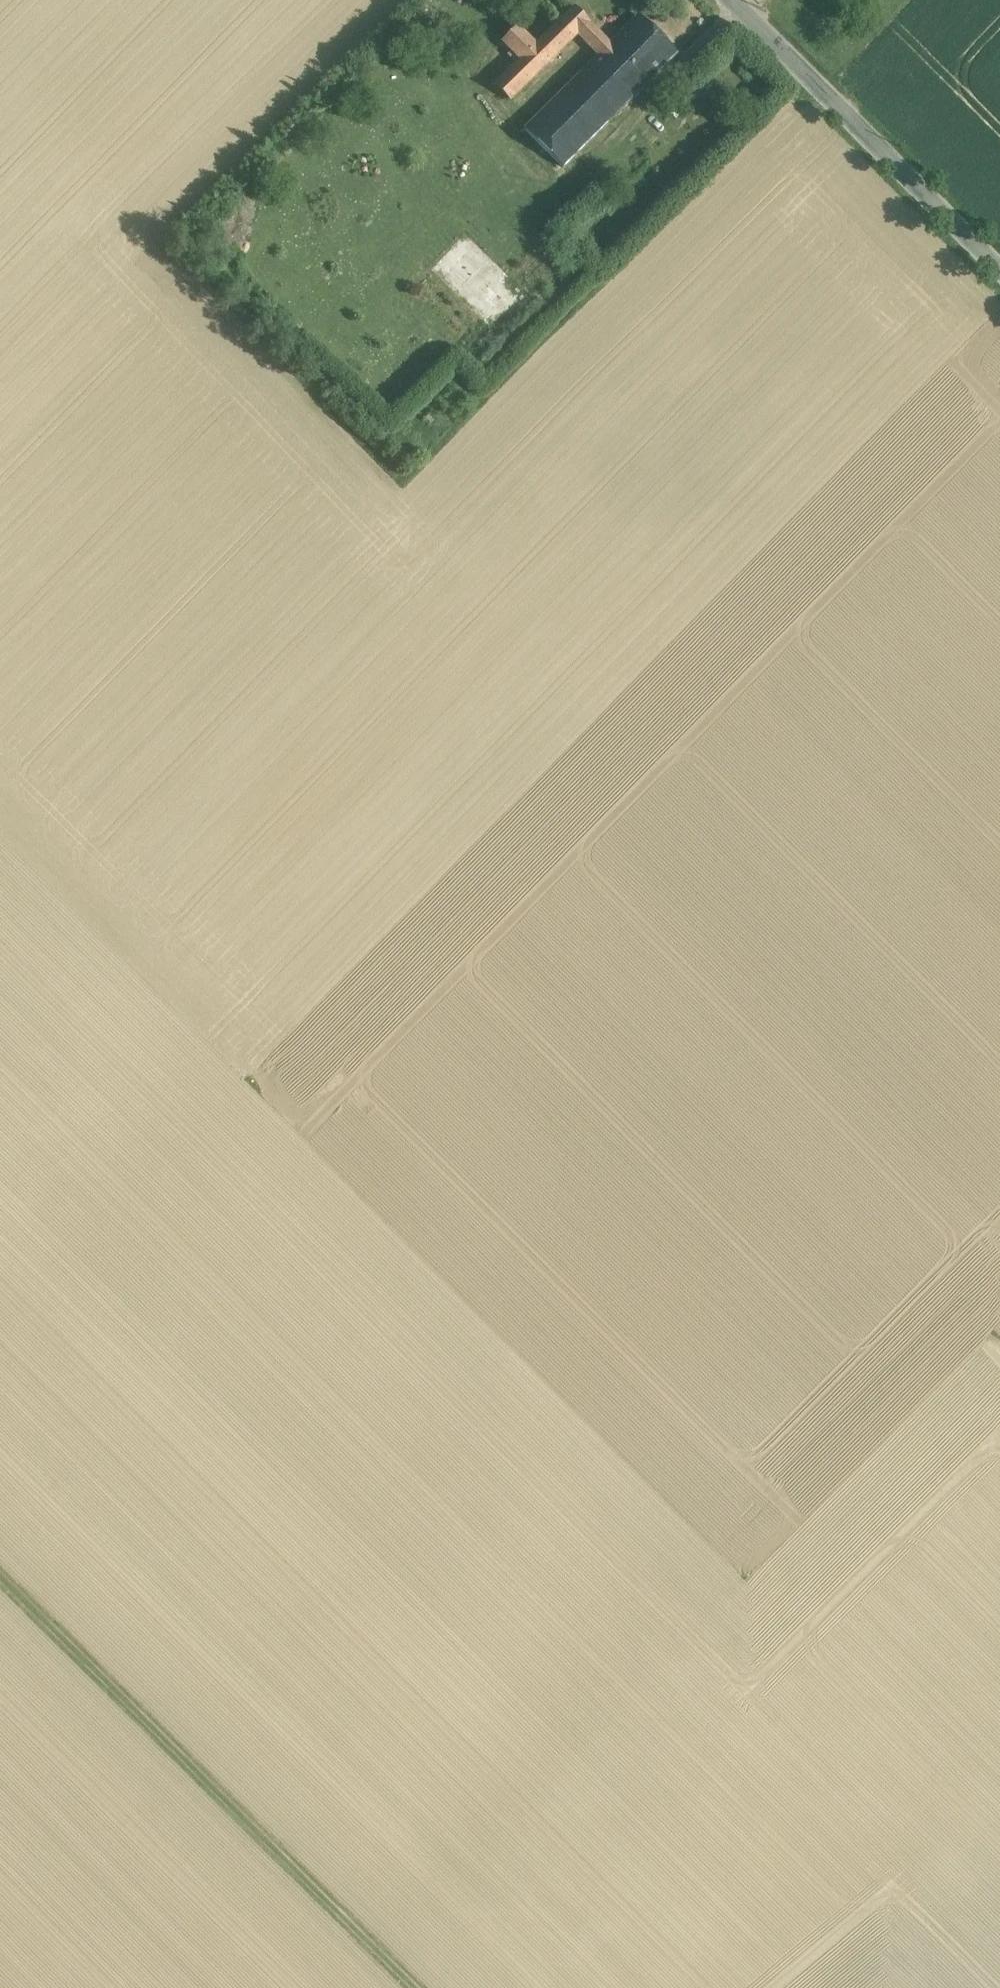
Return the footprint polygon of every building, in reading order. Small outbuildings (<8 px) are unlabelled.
[(520,59),(495,83),(510,99),(576,32),(598,55),(611,43),(575,6),(537,43),(520,59)] [(672,61),(633,22),(611,43),(598,55),(597,56),(636,96),(672,61)] [(517,23),(501,39),(520,59),(537,43),(517,23)] [(636,96),(597,56),(566,86),(605,126),(636,96)] [(566,86),(525,127),(563,166),(605,126),(566,86)] [(466,229),(427,267),(430,270),(419,281),(478,340),(528,290),(516,278),(466,229)]
